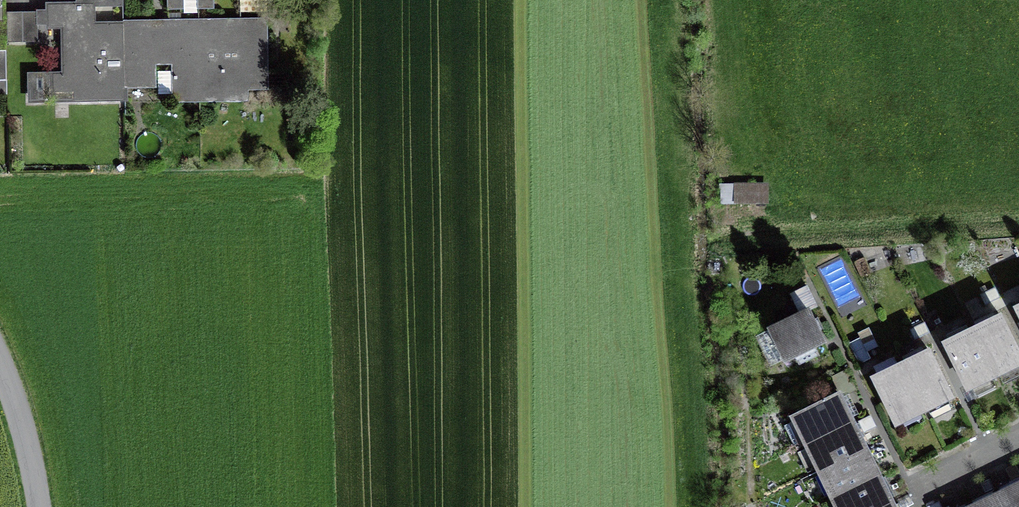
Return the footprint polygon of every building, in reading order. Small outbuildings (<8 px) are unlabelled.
[(123,5),(123,0),(77,0),(77,4),(47,4),(48,27),(63,27),(63,67),(70,67),(70,73),(54,74),(54,91),(74,90),(74,101),(124,100),(124,86),(123,24),(93,25),(93,5),(123,5)] [(168,8),(183,8),(183,0),(168,0),(168,8)] [(37,42),(37,12),(7,12),(7,42),(37,42)] [(198,23),(199,98),(227,97),(227,87),(264,87),(264,70),(259,70),(259,63),(264,63),(263,22),(198,23)] [(198,23),(123,24),(124,86),(154,86),(154,62),(173,62),(173,98),(199,98),(198,23)] [(768,199),(769,180),(723,178),(723,197),(768,199)] [(770,329),(785,359),(823,340),(808,310),(801,313),(770,329)] [(994,374),(1018,362),(1018,354),(1000,315),(972,328),(994,374)] [(994,374),(972,328),(944,342),(967,388),(994,374)] [(901,363),(923,409),(951,396),(928,350),(901,363)] [(923,409),(901,363),(873,377),(896,423),(923,409)] [(806,443),(852,421),(838,394),(792,416),(794,420),(784,425),(794,445),(804,440),(806,443)] [(852,421),(806,443),(819,471),(865,448),(852,421)] [(878,475),(865,448),(819,471),(832,497),(878,475)] [(878,475),(832,497),(837,506),(881,506),(891,502),(878,475)] [(998,494),(1004,506),(1018,506),(1018,483),(998,494)] [(971,506),(1004,506),(998,494),(971,506)]
